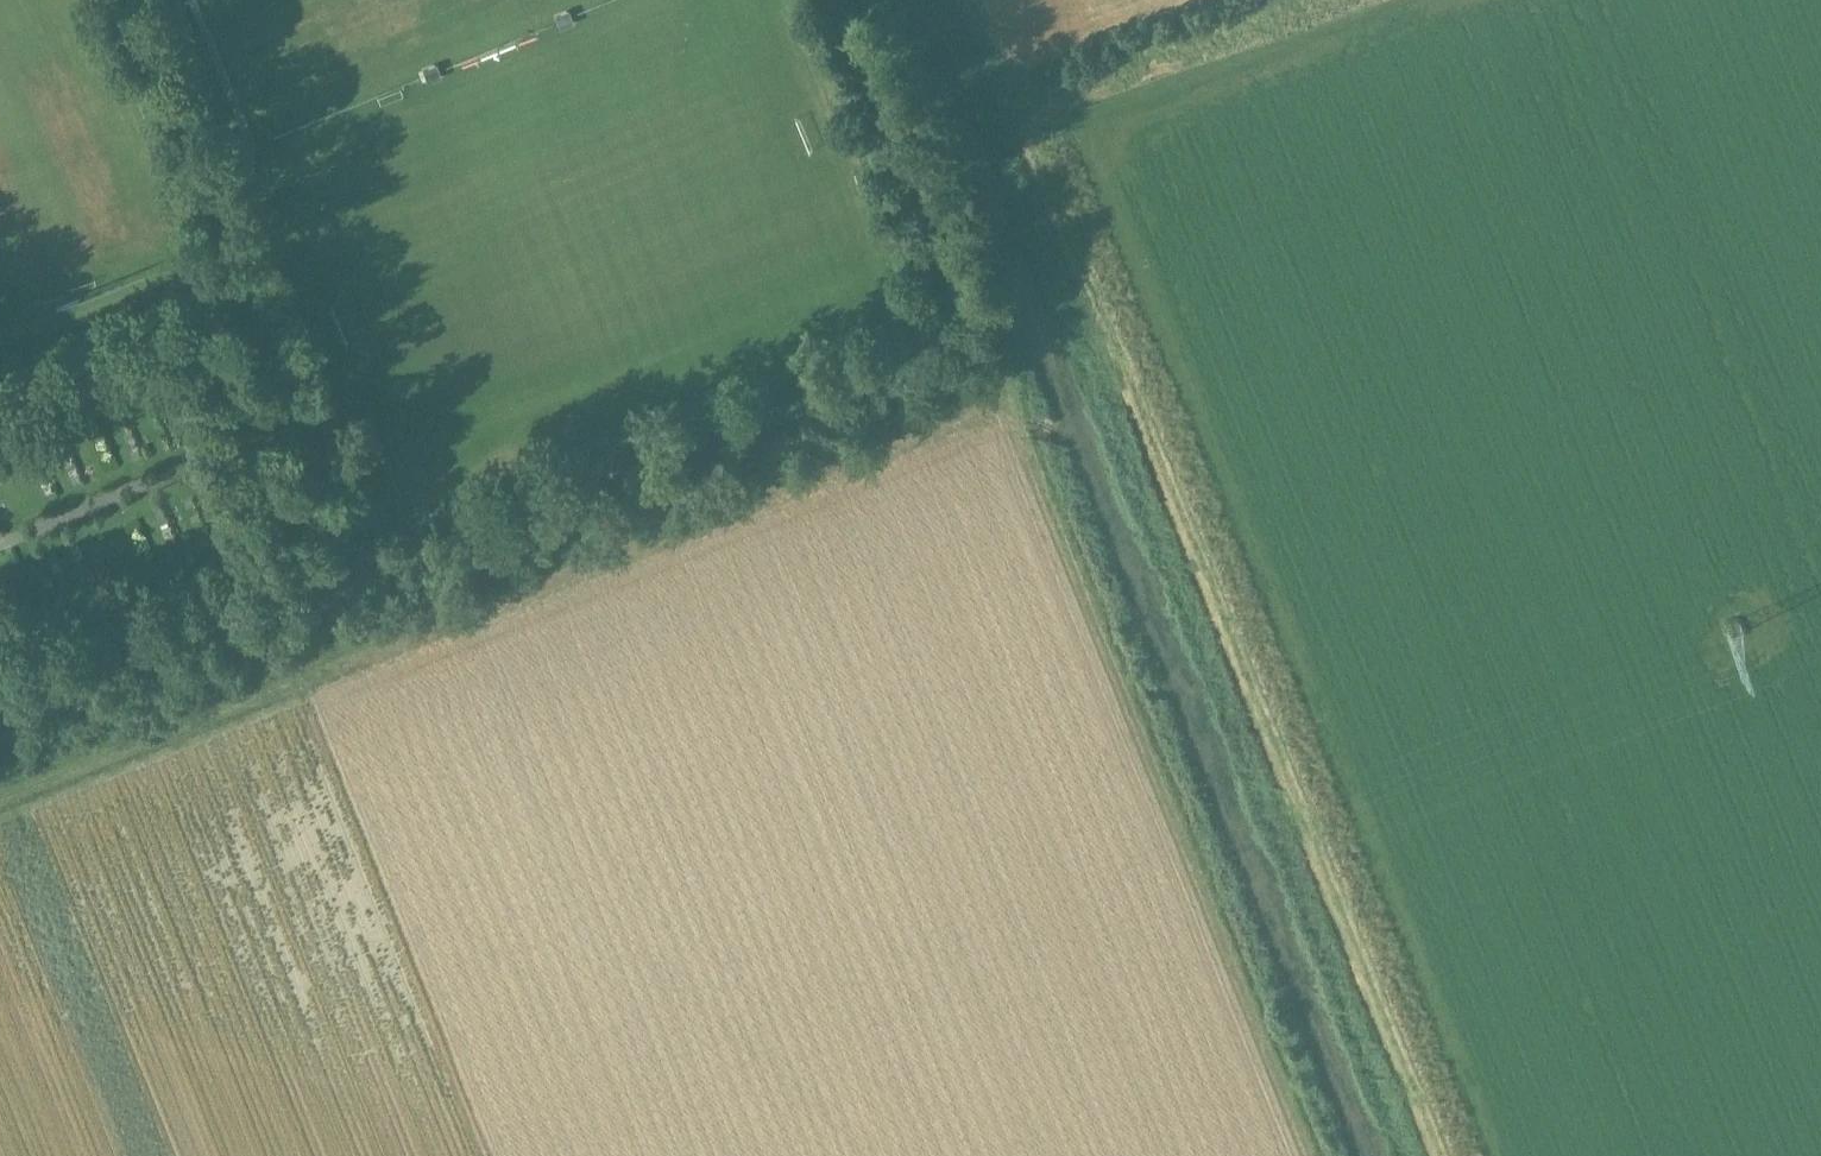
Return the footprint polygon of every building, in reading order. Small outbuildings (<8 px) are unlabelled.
[(567,9),(552,16),(559,32),(575,25),(567,9)] [(435,62),(419,69),(425,85),(442,78),(435,62)]
